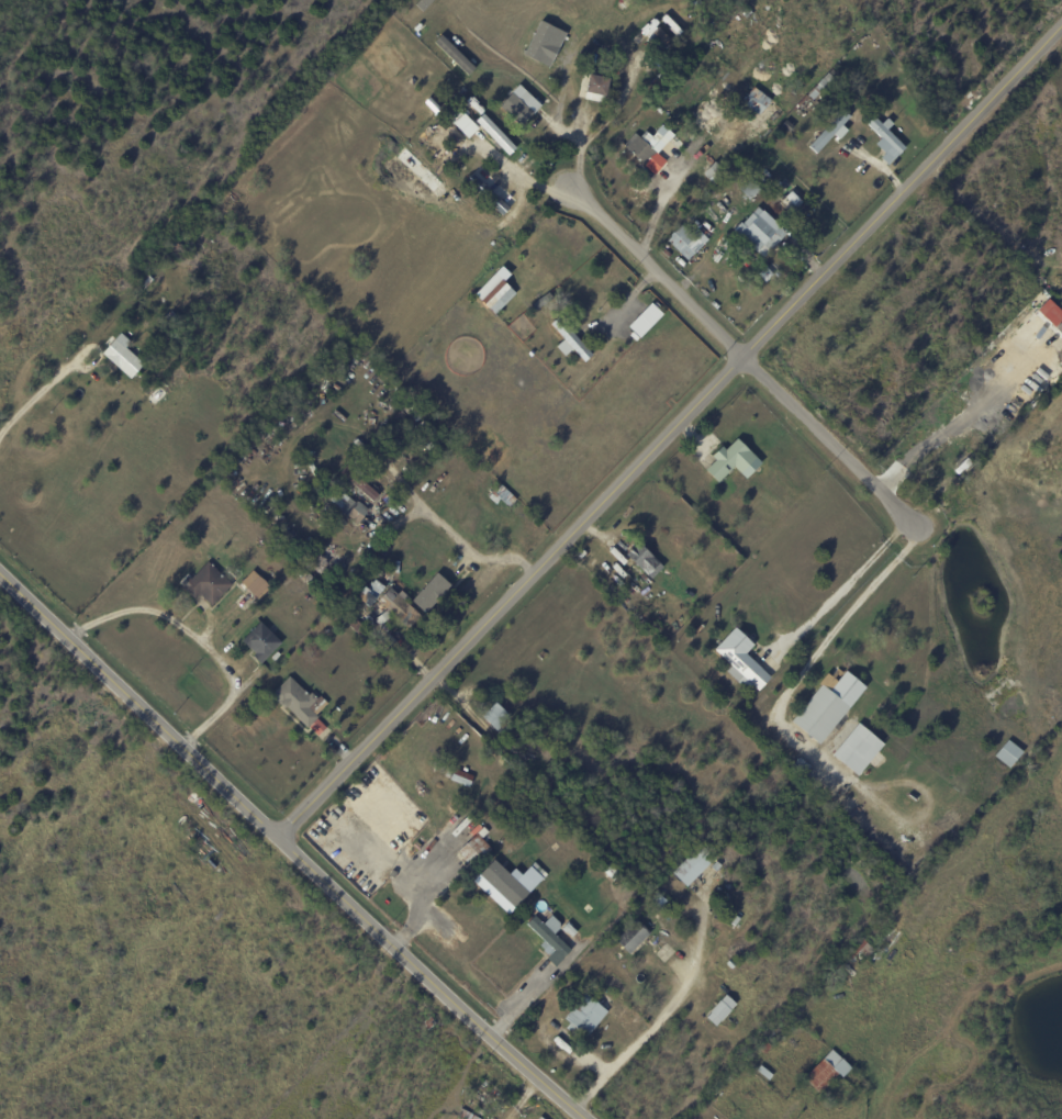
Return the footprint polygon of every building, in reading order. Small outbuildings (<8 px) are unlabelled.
[(747,7),(753,14),(748,21),(740,13),(747,7)] [(549,67),(564,32),(538,20),(523,55),(549,67)] [(660,29),(671,41),(659,52),(641,32),(651,22),(658,29),(659,27),(660,29)] [(639,33),(645,38),(638,44),(633,38),(639,33)] [(601,75),(600,78),(607,80),(604,99),(583,94),(588,72),(601,75)] [(828,74),(834,79),(820,94),(815,89),(828,74)] [(499,104),(520,125),(540,105),(518,84),(499,104)] [(753,87),(771,100),(760,115),(754,111),(753,112),(741,103),(753,87)] [(478,130),(468,138),(447,116),(458,107),(479,128),(478,130)] [(850,116),(850,118),(817,154),(809,147),(842,110),(850,116)] [(793,111),(801,115),(795,123),(797,125),(792,133),(782,127),(787,119),(789,119),(793,111)] [(883,124),(907,148),(891,165),(883,158),(887,154),(877,144),(883,138),(864,120),(871,113),(883,124)] [(513,144),(516,148),(510,155),(477,121),(483,114),(513,144)] [(658,133),(667,142),(657,153),(667,163),(655,175),(624,146),(635,134),(647,144),(657,133),(658,133)] [(491,178),(516,202),(501,217),(466,183),(480,167),(491,178)] [(779,200),(769,188),(783,175),(802,194),(786,208),(779,200)] [(751,181),(760,191),(748,201),(738,189),(750,179),(751,181)] [(786,233),(786,234),(770,253),(762,246),(757,253),(734,232),(741,223),(742,224),(758,208),(786,233)] [(681,226),(693,238),(692,239),(697,245),(694,248),(697,251),(693,255),(685,246),(678,254),(666,240),(681,226)] [(192,250),(183,260),(170,248),(179,239),(185,245),(186,244),(192,250)] [(171,254),(178,261),(169,268),(163,261),(171,254)] [(765,269),(772,276),(765,282),(759,276),(765,269)] [(157,279),(149,288),(142,281),(150,272),(157,279)] [(496,276),(503,282),(490,295),(492,298),(489,301),(488,299),(482,303),(476,296),(496,276)] [(546,304),(537,312),(533,305),(549,293),(554,300),(546,304)] [(1053,328),(1061,319),(1061,313),(1047,299),(1036,311),(1053,328)] [(626,326),(638,338),(661,314),(649,302),(626,326)] [(175,310),(183,318),(171,331),(161,321),(166,316),(168,317),(175,310)] [(141,312),(155,326),(150,331),(136,316),(141,312)] [(150,320),(155,315),(159,321),(155,325),(150,320)] [(575,333),(580,337),(579,339),(593,355),(584,361),(573,349),(566,356),(557,346),(564,339),(551,324),(559,316),(568,326),(572,322),(577,327),(572,331),(573,333),(574,332),(575,333)] [(125,335),(134,343),(128,348),(147,365),(134,379),(105,354),(111,348),(105,343),(112,336),(118,340),(124,334),(125,335)] [(148,361),(161,348),(166,354),(153,367),(148,361)] [(391,377),(398,384),(394,388),(388,380),(391,377)] [(401,410),(407,404),(413,400),(417,404),(415,406),(423,414),(413,424),(407,418),(411,415),(409,413),(406,415),(401,410)] [(422,421),(429,427),(429,428),(434,432),(432,435),(429,433),(427,435),(416,426),(422,421)] [(279,437),(272,443),(269,439),(266,441),(259,435),(260,435),(257,432),(265,423),(279,437)] [(707,469),(716,460),(712,457),(723,447),(726,450),(737,439),(761,463),(757,468),(759,470),(754,474),(753,472),(747,478),(741,472),(740,473),(735,467),(718,483),(706,470),(707,469)] [(429,441),(435,447),(438,444),(440,447),(427,458),(424,455),(429,449),(426,445),(429,441)] [(379,495),(373,502),(342,472),(347,466),(379,495)] [(368,510),(357,524),(338,510),(338,508),(328,501),(328,500),(324,496),(331,488),(336,492),(338,489),(356,503),(357,501),(368,510)] [(287,528),(294,536),(291,540),(283,531),(287,528)] [(640,569),(626,555),(638,541),(663,567),(652,579),(642,569),(641,570),(640,569)] [(344,561),(328,580),(313,567),(328,548),(344,561)] [(220,574),(231,584),(211,606),(198,594),(192,600),(180,589),(182,586),(179,583),(186,575),(190,579),(206,561),(220,574)] [(413,602),(437,573),(451,585),(426,614),(413,602)] [(257,598),(245,588),(257,575),(269,588),(258,600),(257,598)] [(624,579),(629,583),(624,590),(618,585),(624,579)] [(354,596),(369,607),(377,596),(361,586),(354,596)] [(392,616),(382,623),(391,630),(388,634),(395,641),(390,648),(382,640),(380,641),(370,631),(375,628),(381,633),(382,634),(383,633),(385,636),(387,635),(373,619),(373,620),(366,614),(389,588),(396,594),(401,591),(410,598),(405,602),(421,616),(409,630),(392,616)] [(366,617),(375,626),(370,630),(361,622),(366,617)] [(354,618),(367,631),(360,638),(347,625),(354,618)] [(269,630),(281,644),(261,664),(253,657),(256,654),(250,649),(249,649),(242,641),(260,623),(269,630)] [(748,656),(761,668),(749,682),(742,676),(738,682),(726,671),(730,665),(714,649),(734,627),(753,645),(746,653),(748,656)] [(865,687),(820,745),(792,723),(821,685),(819,683),(828,673),(831,676),(838,668),(843,673),(846,671),(865,687)] [(313,694),(316,698),(320,695),(327,703),(315,715),(317,717),(316,718),(326,727),(317,736),(309,726),(308,728),(286,706),(283,708),(270,695),(289,676),(308,695),(311,693),(313,694)] [(482,717),(495,703),(510,717),(496,730),(482,717)] [(499,731),(510,720),(516,727),(505,738),(499,731)] [(883,745),(858,776),(832,756),(858,724),(883,745)] [(1009,740),(1025,752),(1011,769),(996,756),(1009,740)] [(793,762),(797,757),(811,766),(804,776),(791,766),(793,762)] [(469,787),(449,781),(454,770),(455,770),(456,768),(460,770),(460,771),(473,776),(469,787)] [(188,799),(193,792),(198,795),(197,797),(198,798),(192,804),(188,799)] [(483,827),(488,833),(482,838),(477,832),(483,827)] [(714,859),(715,859),(687,887),(672,873),(700,844),(714,859)] [(515,882),(526,893),(518,902),(482,868),(491,859),(499,866),(502,863),(505,865),(502,870),(515,882)] [(608,864),(619,875),(613,882),(602,871),(608,864)] [(560,928),(555,935),(571,950),(556,966),(547,959),(555,950),(554,949),(549,954),(541,945),(545,941),(544,940),(539,945),(535,941),(533,943),(528,939),(536,932),(527,924),(535,916),(544,924),(551,915),(560,924),(560,928)] [(650,932),(630,954),(616,940),(636,919),(650,932)] [(861,938),(874,951),(865,960),(858,952),(851,960),(846,954),(861,938)] [(733,970),(727,964),(730,960),(736,965),(733,970)] [(596,1004),(607,1012),(588,1037),(574,1027),(573,1029),(562,1020),(583,994),(596,1004)] [(736,1005),(715,1028),(706,1019),(711,1014),(709,1012),(719,1000),(720,1001),(725,995),(736,1005)] [(437,1023),(428,1030),(423,1023),(432,1017),(437,1023)] [(764,1040),(771,1048),(765,1054),(758,1048),(764,1040)] [(814,1088),(803,1079),(831,1050),(851,1068),(841,1078),(838,1075),(819,1095),(814,1088)] [(760,1066),(772,1076),(768,1081),(756,1071),(760,1066)] [(460,1109),(480,1118),(458,1118),(456,1118),(460,1109)]
